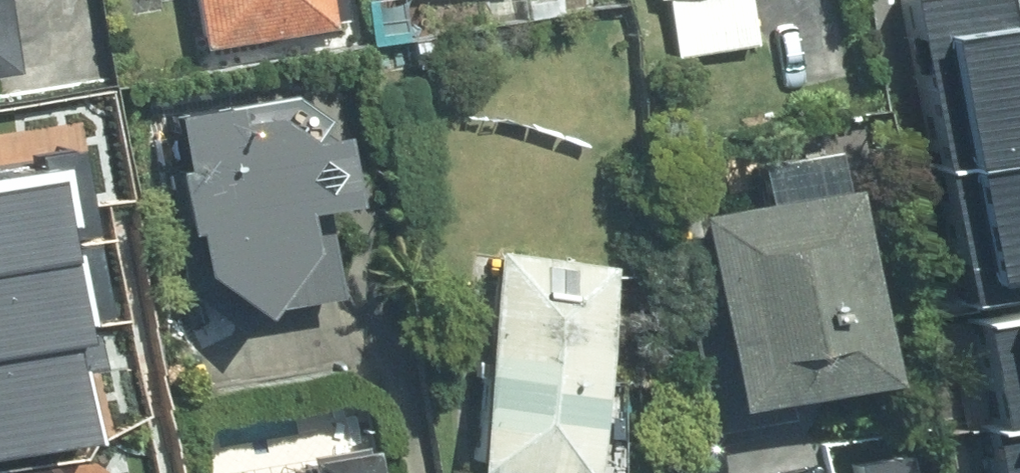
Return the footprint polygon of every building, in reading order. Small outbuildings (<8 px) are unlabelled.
[(201,40),(328,19),(324,0),(194,0),(201,40)] [(680,48),(756,36),(750,0),(672,0),(680,48)] [(969,305),(1019,296),(1019,82),(1006,0),(971,0),(919,9),(969,305)] [(8,59),(0,11),(0,61),(8,59)] [(294,90),(168,111),(195,267),(251,303),(276,269),(281,297),(339,287),(331,240),(302,245),(295,200),(349,191),(337,123),(315,127),(328,114),(294,90)] [(851,180),(693,208),(711,310),(688,314),(708,428),(789,414),(784,387),(885,369),(851,180)] [(91,445),(75,345),(94,342),(70,190),(0,201),(0,460),(91,445)] [(496,247),(469,462),(560,472),(582,472),(608,261),(496,247)] [(1013,472),(1019,472),(1019,334),(1002,337),(1015,435),(1007,436),(1013,472)] [(256,472),(369,472),(363,440),(305,450),(307,464),(256,472)] [(938,441),(852,454),(854,472),(943,472),(938,441)]
